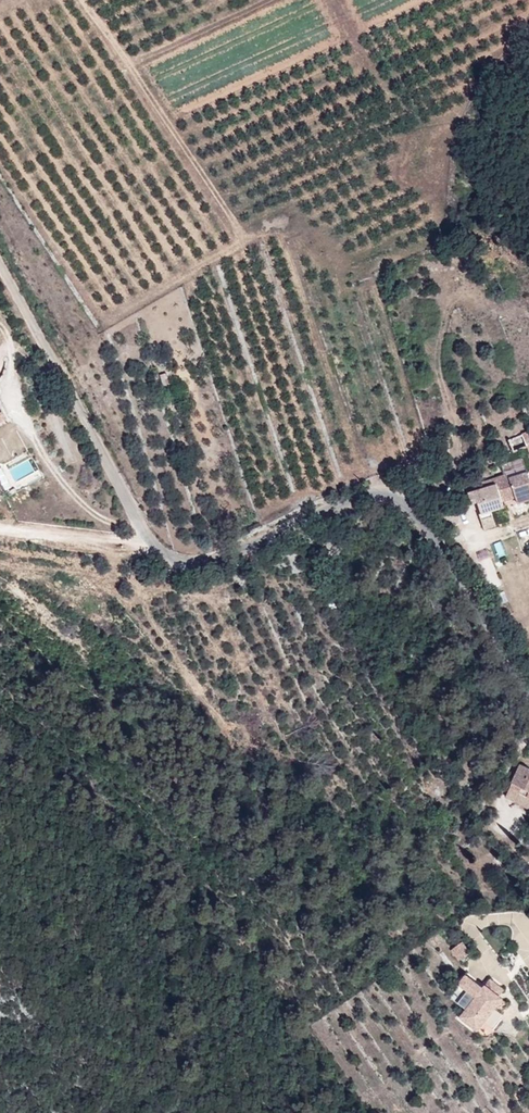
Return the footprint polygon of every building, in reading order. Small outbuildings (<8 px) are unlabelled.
[(177,388),(174,375),(166,378),(170,390),(177,388)] [(504,414),(495,417),(498,430),(508,427),(504,414)] [(7,470),(16,488),(41,476),(31,457),(7,470)] [(499,489),(503,510),(516,508),(517,511),(528,509),(528,482),(499,487),(499,489)] [(503,510),(499,489),(470,495),(473,508),(478,507),(483,533),(494,530),(491,514),(504,513),(503,510)] [(491,514),(494,530),(506,527),(504,513),(491,514)] [(494,543),(497,556),(505,554),(502,541),(494,543)] [(489,582),(499,577),(487,550),(477,554),(489,582)] [(528,768),(528,765),(512,757),(498,800),(521,809),(527,807),(528,807),(528,805),(519,801),(528,775),(528,769),(528,768)] [(519,801),(528,805),(528,775),(519,801)] [(450,950),(458,962),(471,954),(463,942),(450,950)] [(481,989),(464,974),(454,986),(463,994),(456,1003),(462,1008),(456,1015),(475,1032),(502,1001),(484,986),(481,989)]
